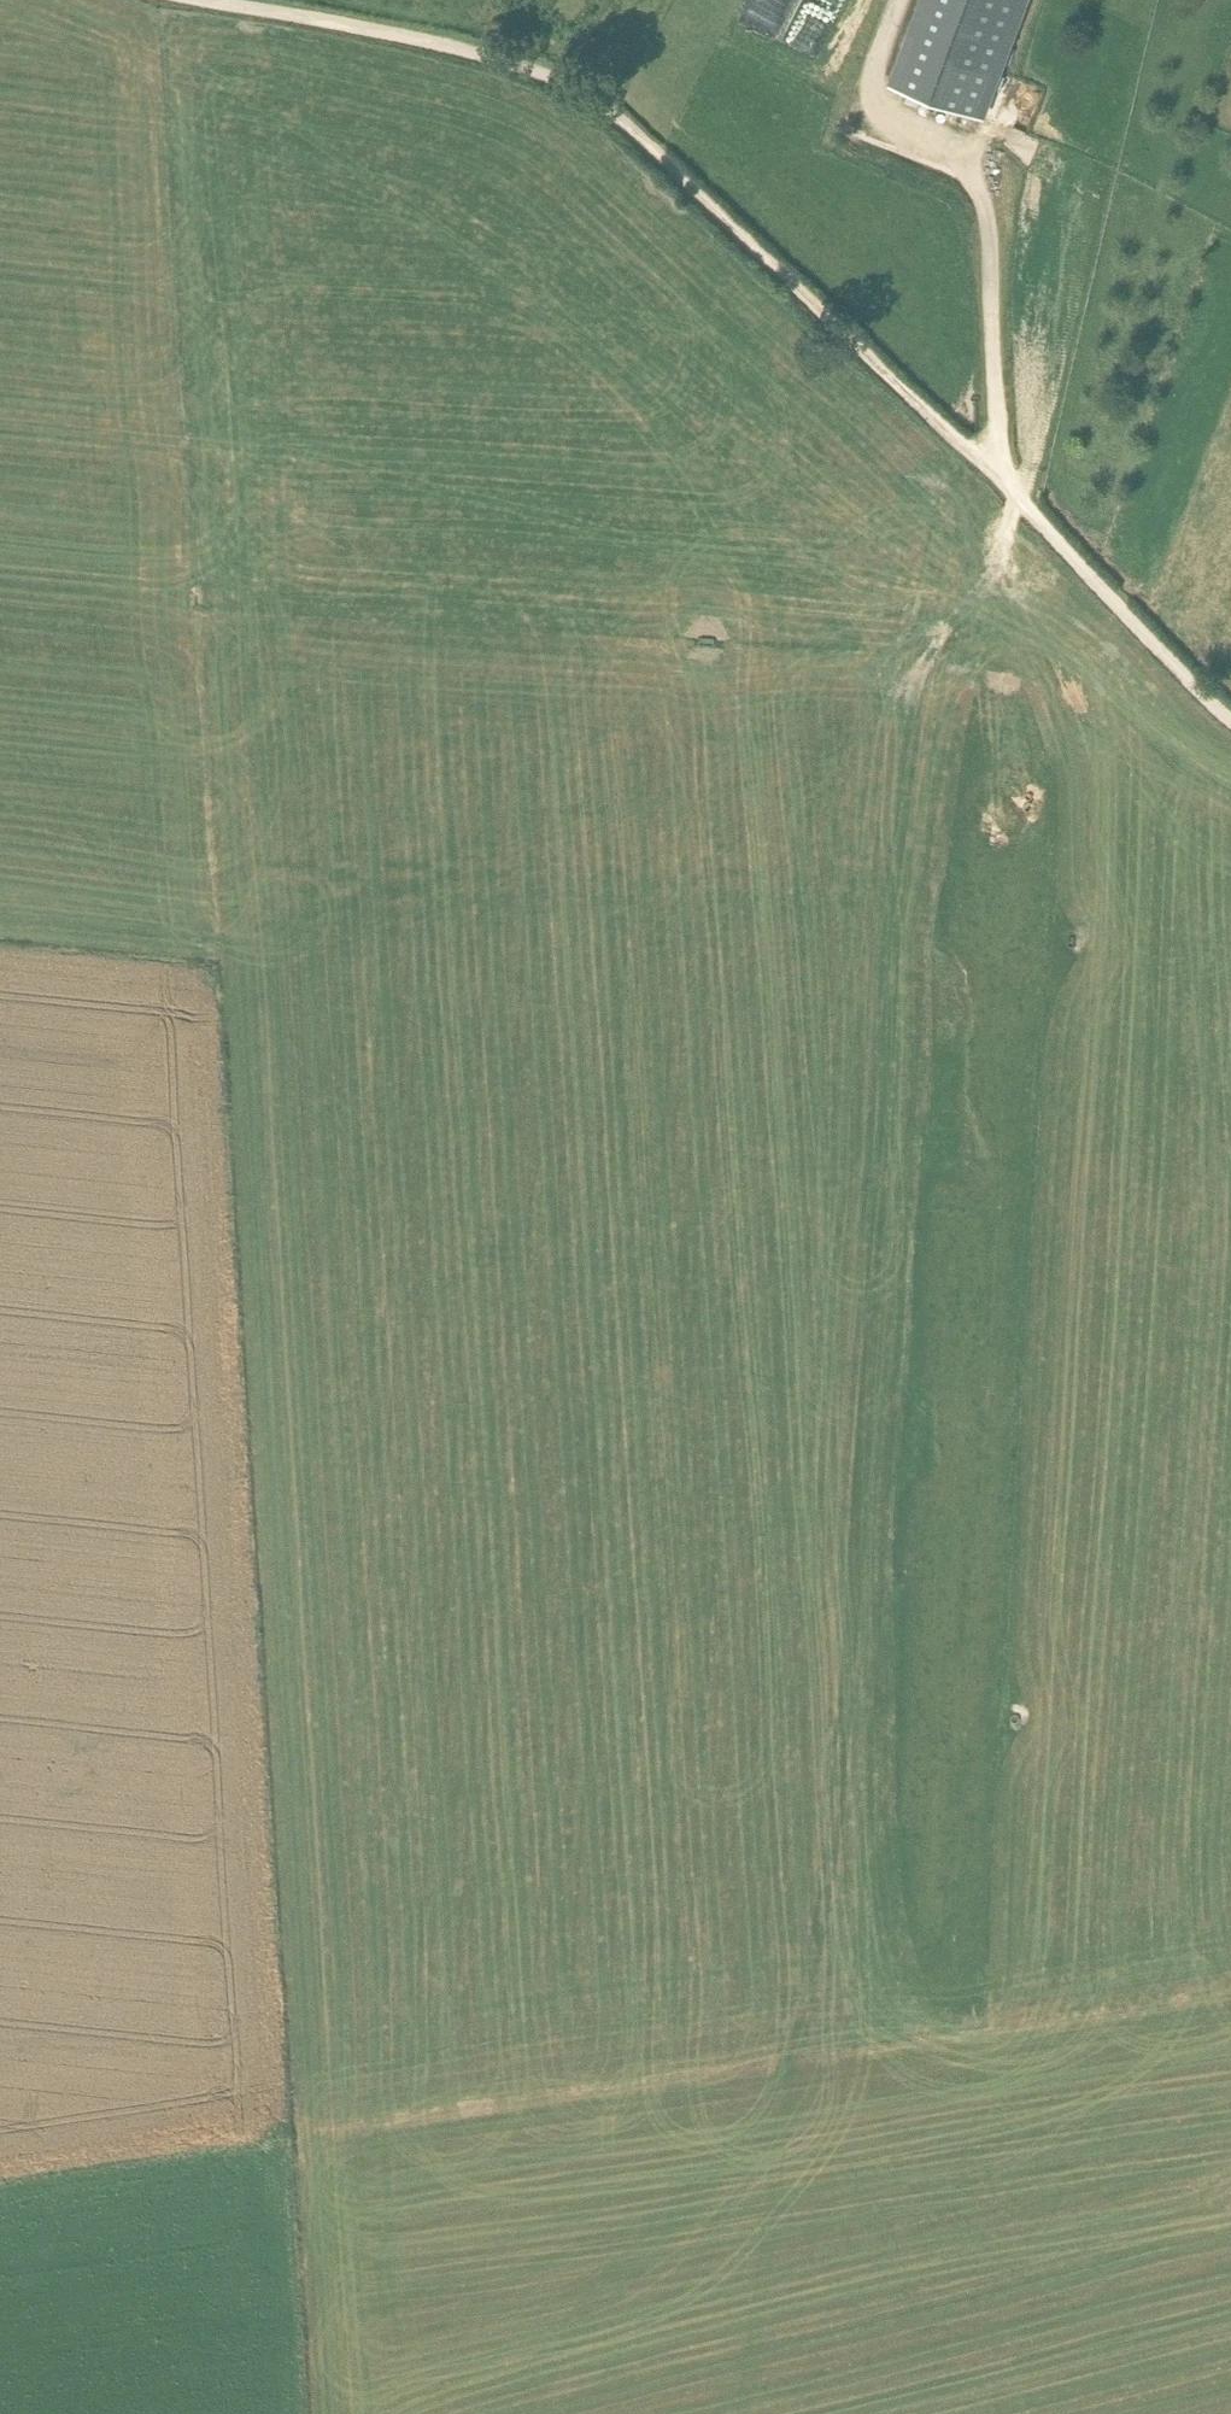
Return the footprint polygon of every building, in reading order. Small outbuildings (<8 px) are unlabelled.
[(744,15),(780,33),(796,0),(752,0),(744,15)] [(895,83),(995,115),(1032,0),(921,0),(895,83)]
